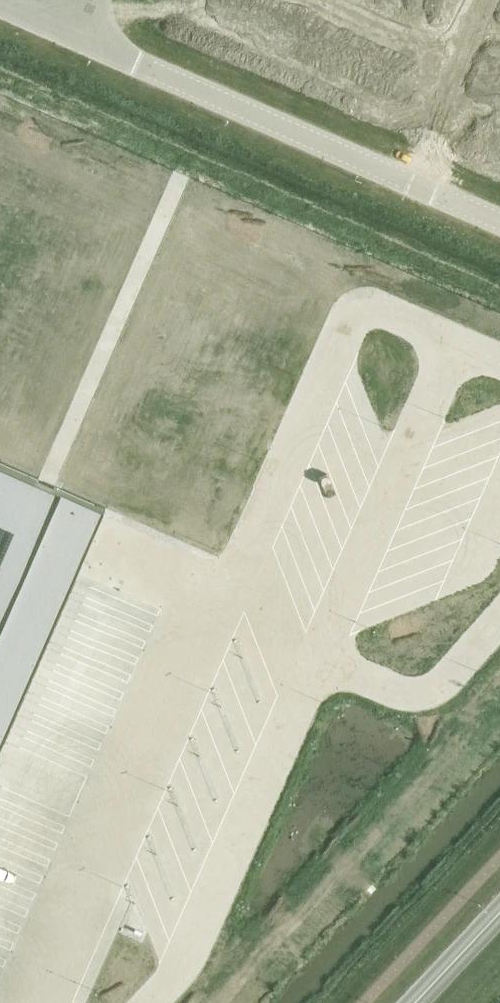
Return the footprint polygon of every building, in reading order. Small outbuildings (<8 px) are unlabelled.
[(106,508),(0,462),(0,749),(106,508)]
